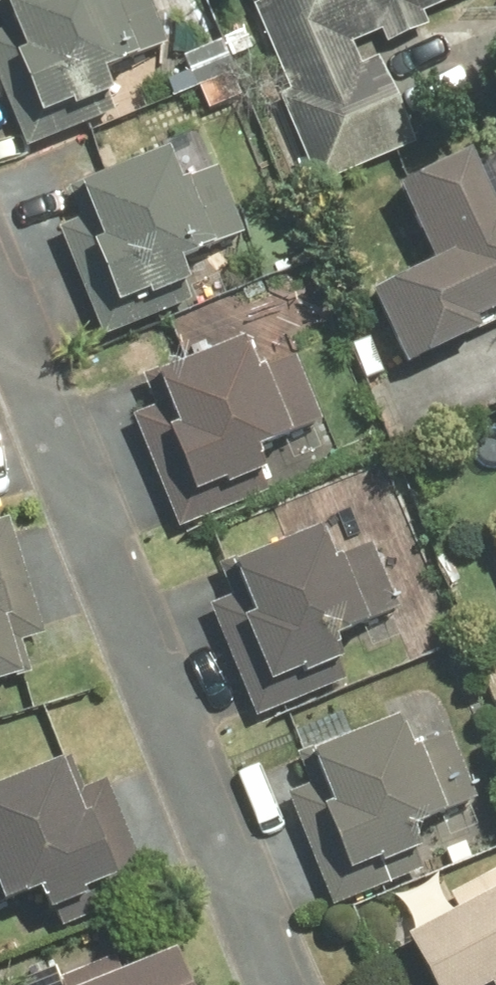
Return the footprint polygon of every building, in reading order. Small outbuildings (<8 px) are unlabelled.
[(12,134),(110,92),(102,72),(164,46),(144,0),(0,0),(0,107),(12,134)] [(347,47),(374,35),(379,47),(423,28),(418,15),(453,0),(247,0),(249,5),(244,7),(283,90),(270,96),(314,191),(412,145),(372,58),(356,66),(347,47)] [(241,234),(214,168),(172,186),(159,152),(60,189),(72,221),(50,230),(87,321),(186,280),(178,260),(241,234)] [(384,189),(420,263),(359,292),(396,368),(466,335),(461,324),(495,308),(495,207),(487,212),(458,153),(384,189)] [(134,378),(146,409),(123,418),(158,507),(209,486),(211,491),(263,471),(254,449),(282,438),(241,339),(134,378)] [(26,675),(17,644),(35,639),(1,520),(0,521),(0,683),(26,675)] [(393,614),(365,546),(329,560),(317,527),(211,566),(223,599),(201,608),(249,722),(350,679),(333,639),(393,614)] [(444,736),(410,750),(398,718),(293,757),(304,785),(277,796),(324,909),(421,870),(406,832),(472,805),(444,736)] [(21,896),(37,933),(143,888),(98,784),(75,793),(62,759),(0,783),(0,904),(21,896)] [(448,909),(384,944),(406,984),(495,984),(495,869),(495,868),(442,896),(448,909)] [(171,948),(81,984),(186,984),(171,948)]
